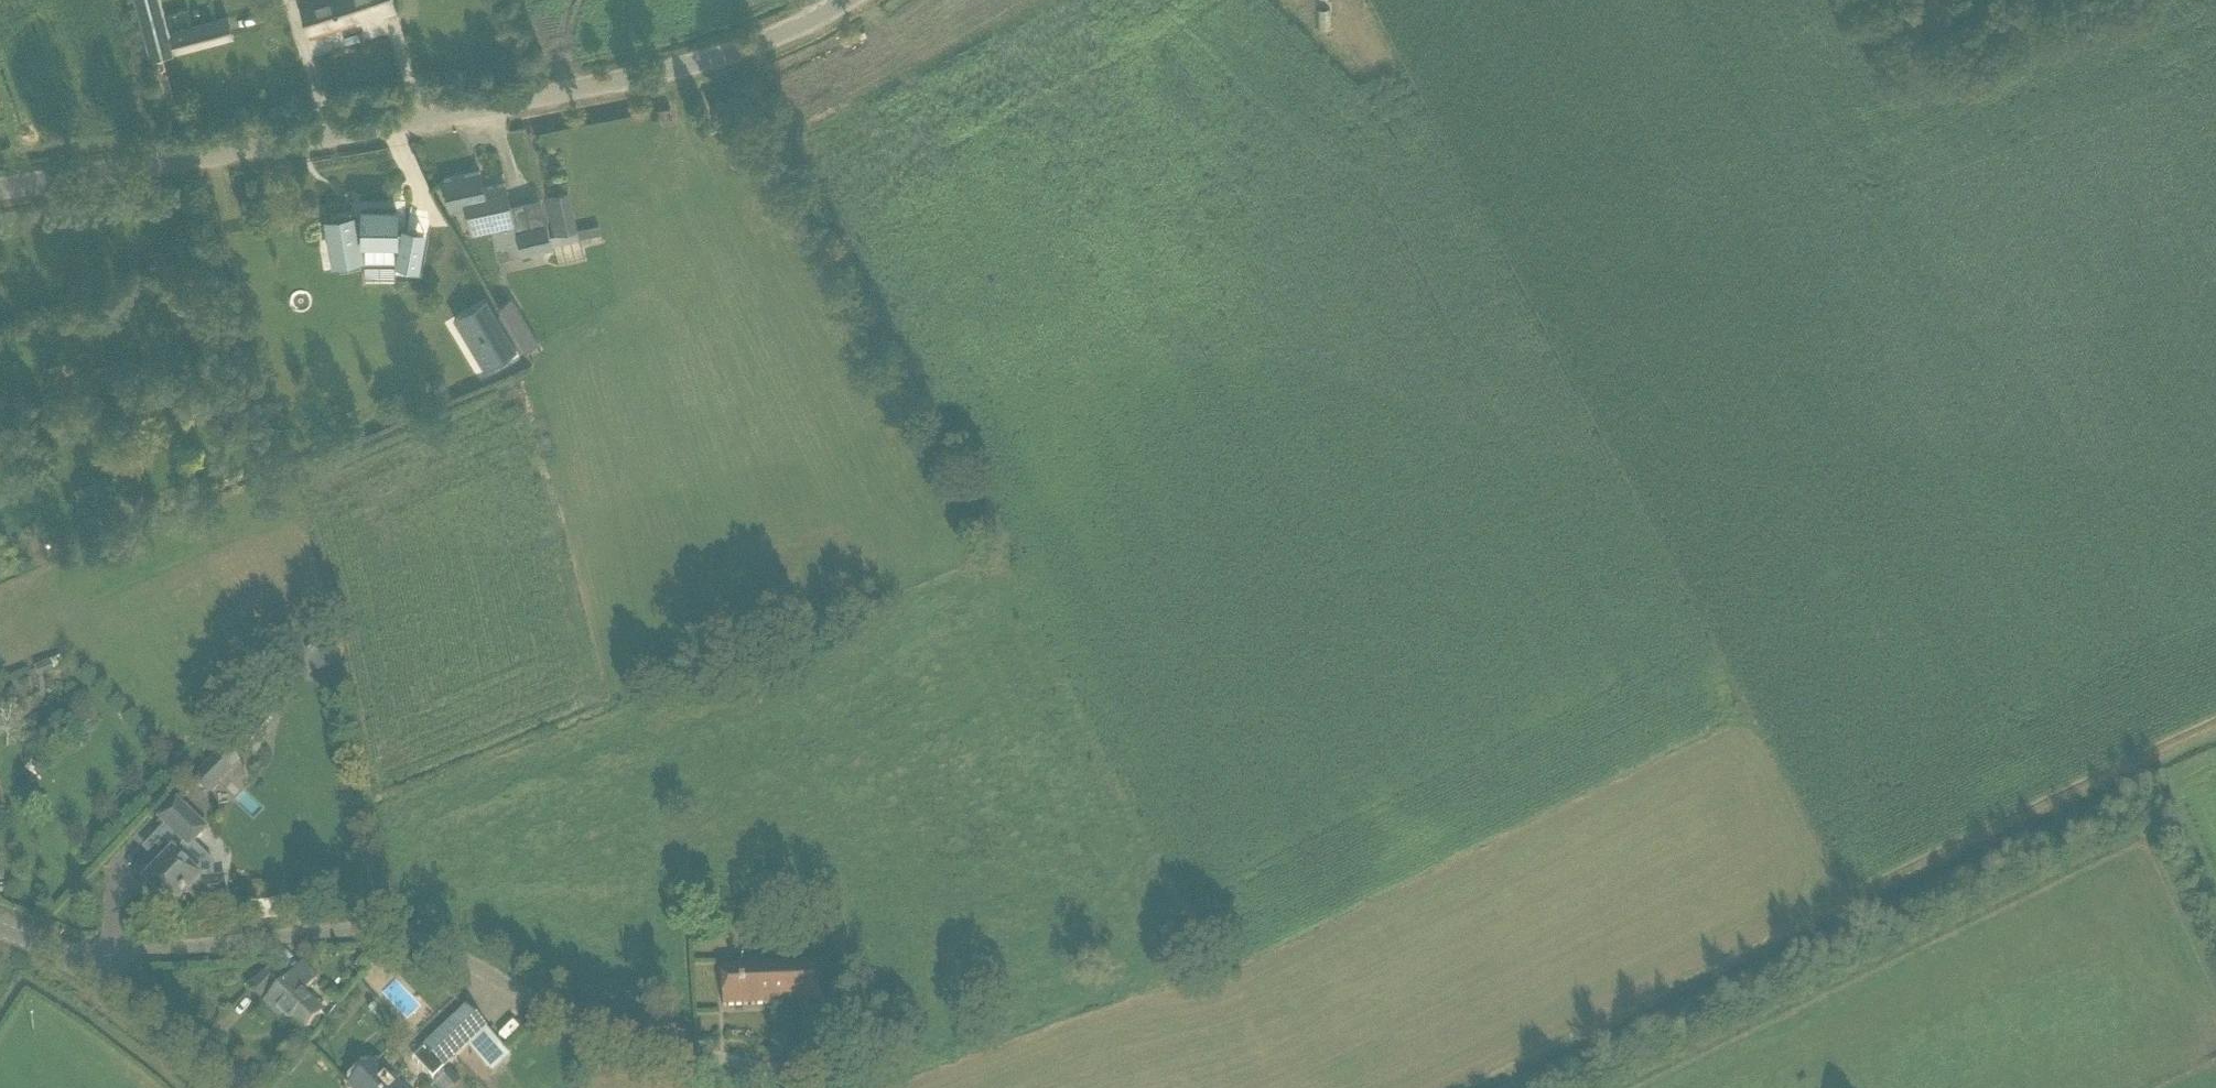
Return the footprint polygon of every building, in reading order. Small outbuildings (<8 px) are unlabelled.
[(303,14),(310,35),(396,8),(393,0),(299,0),(303,14)] [(170,32),(175,50),(232,35),(228,16),(170,32)] [(709,105),(715,121),(742,111),(736,95),(709,105)] [(513,222),(505,181),(483,186),(479,170),(443,178),(450,208),(466,205),(472,231),(513,222)] [(577,228),(568,190),(546,195),(555,233),(577,228)] [(355,213),(335,217),(346,272),(366,269),(364,262),(370,261),(370,263),(402,263),(402,261),(405,261),(404,269),(422,271),(427,234),(409,231),(408,234),(401,234),(400,212),(369,213),(369,220),(357,223),(355,213)] [(552,246),(546,222),(516,230),(521,253),(552,246)] [(498,304),(525,349),(537,342),(511,297),(498,304)] [(477,346),(488,365),(517,348),(490,303),(473,313),(489,339),(477,346)] [(35,668),(39,679),(60,671),(56,660),(35,668)] [(191,781),(208,797),(240,763),(224,747),(191,781)] [(145,884),(155,893),(172,910),(188,893),(195,900),(204,899),(204,904),(226,902),(224,879),(209,880),(208,872),(207,872),(205,867),(201,864),(196,861),(186,851),(188,850),(189,851),(208,831),(178,802),(160,820),(167,827),(159,836),(169,845),(169,851),(158,862),(161,866),(145,884)] [(764,963),(764,965),(721,967),(723,1007),(826,1003),(825,960),(764,963)] [(248,989),(262,1002),(290,973),(282,965),(267,970),(248,989)] [(322,1014),(302,995),(316,980),(303,967),(265,1005),(287,1026),(289,1023),(302,1035),(322,1014)] [(425,1048),(423,1050),(442,1071),(445,1069),(468,1047),(486,1067),(504,1051),(465,1010),(425,1048)] [(395,1087),(404,1077),(384,1056),(351,1087),(396,1087),(395,1087)]
